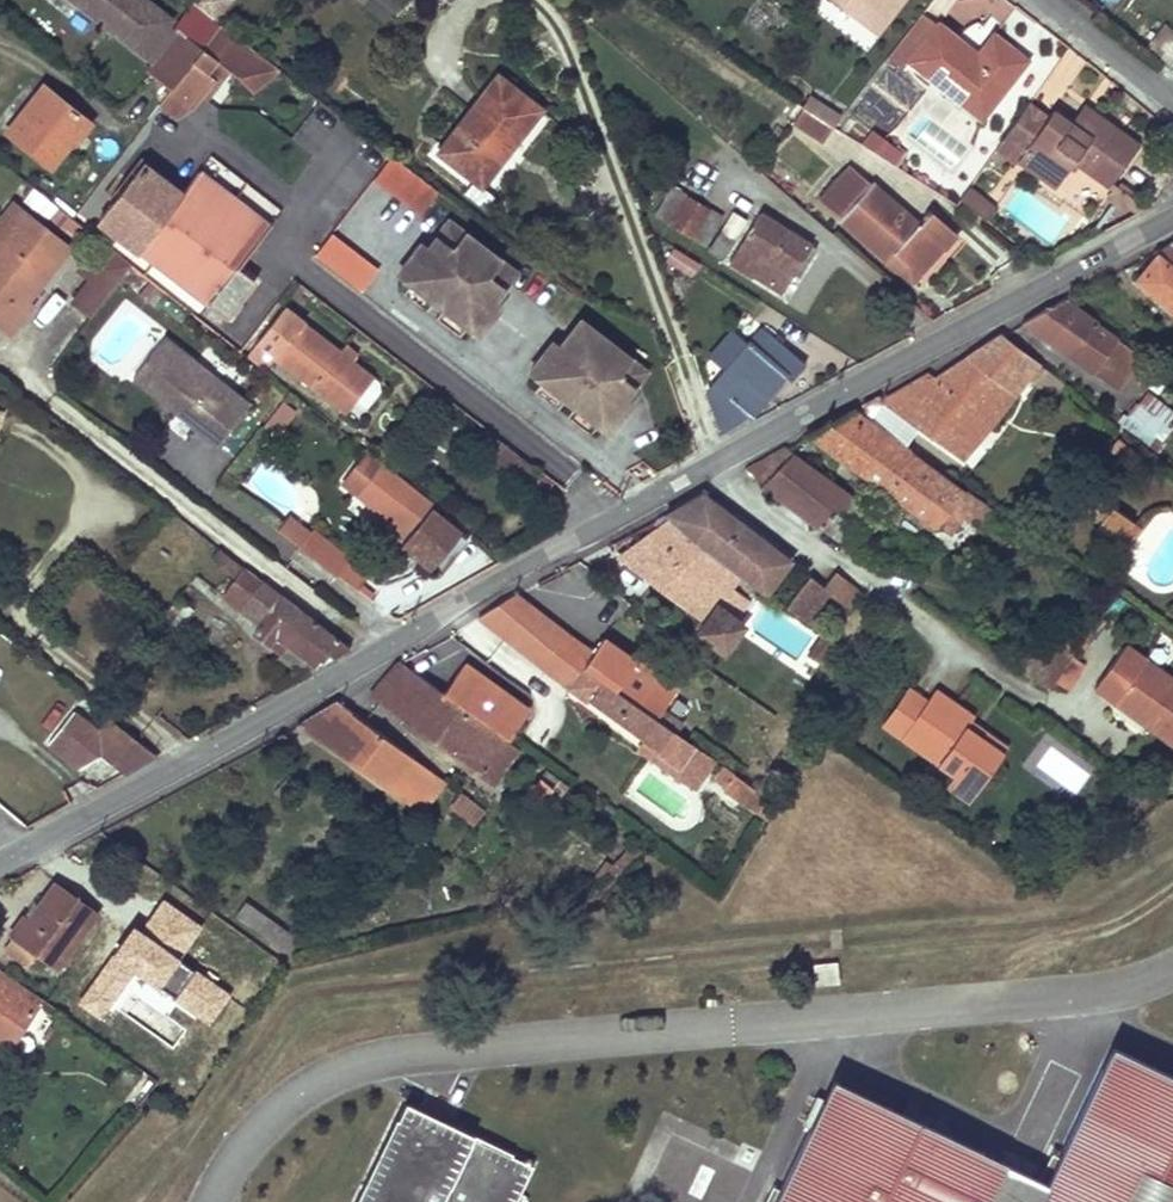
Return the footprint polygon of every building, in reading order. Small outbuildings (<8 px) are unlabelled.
[(103,22),(106,18),(112,22),(109,27),(143,54),(172,17),(149,0),(74,0),(103,22)] [(193,3),(215,19),(229,0),(196,0),(193,3)] [(882,38),(910,0),(835,0),(882,38)] [(181,31),(149,71),(169,88),(219,23),(215,19),(193,3),(176,27),(181,31)] [(112,22),(106,18),(103,22),(109,27),(112,22)] [(916,66),(944,30),(929,19),(897,62),(911,72),(916,66)] [(219,23),(169,88),(193,108),(204,95),(225,67),(242,80),(249,91),(274,66),(219,23)] [(944,30),(916,66),(970,109),(979,96),(999,111),(1026,78),(1010,65),(1019,53),(1000,39),(984,58),(946,29),(944,30)] [(1034,68),(1019,53),(1010,65),(1026,78),(1034,68)] [(225,67),(204,95),(220,108),(242,80),(225,67)] [(497,76),(456,128),(499,163),(540,110),(497,76)] [(804,110),(808,112),(819,96),(788,76),(778,92),(804,110)] [(44,87),(8,131),(51,166),(71,141),(73,142),(90,122),(44,87)] [(169,88),(159,104),(177,118),(193,108),(169,88)] [(768,107),(795,124),(804,110),(778,92),(768,107)] [(999,111),(979,96),(970,109),(990,123),(999,111)] [(1008,146),(1029,161),(1026,165),(1066,193),(1085,168),(1119,190),(1147,151),(1101,119),(1089,136),(1079,128),(1061,116),(1057,120),(1037,107),(1008,146)] [(1101,119),(1091,112),(1079,128),(1089,136),(1101,119)] [(456,128),(438,152),(480,187),(499,163),(456,128)] [(906,156),(884,140),(876,152),(898,167),(906,156)] [(437,192),(391,155),(372,179),(419,216),(437,192)] [(142,165),(99,218),(138,248),(223,316),(226,318),(238,303),(236,300),(221,288),(237,267),(268,228),(197,172),(179,193),(142,165)] [(849,166),(819,201),(889,260),(895,254),(918,274),(941,246),(944,250),(957,234),(931,212),(919,225),(849,166)] [(672,184),(654,213),(705,245),(723,216),(672,184)] [(984,216),(992,208),(976,195),(969,204),(984,216)] [(0,254),(0,266),(33,291),(69,247),(13,204),(0,221),(0,242),(6,246),(0,254)] [(725,257),(742,218),(725,211),(708,249),(725,257)] [(758,214),(729,261),(749,275),(751,273),(782,292),(803,259),(808,261),(815,249),(758,214)] [(489,305),(514,273),(448,222),(423,255),(405,279),(410,283),(433,300),(443,308),(466,325),(471,329),(489,305)] [(330,234),(312,257),(359,294),(377,270),(330,234)] [(98,240),(76,268),(90,280),(72,302),(90,317),(130,264),(126,261),(98,240)] [(1172,267),(1172,241),(1154,252),(1158,254),(1172,267)] [(138,248),(126,261),(130,264),(212,331),(223,316),(138,248)] [(405,279),(423,255),(416,250),(398,274),(405,279)] [(1172,310),(1172,267),(1158,254),(1136,280),(1172,310)] [(9,332),(31,304),(26,298),(33,291),(0,266),(0,325),(9,332)] [(252,278),(237,267),(221,288),(236,300),(252,278)] [(433,300),(410,283),(402,292),(426,310),(433,300)] [(1140,354),(1064,299),(1023,322),(1117,389),(1138,356),(1140,354)] [(478,334),(496,310),(489,305),(471,329),(478,334)] [(283,308),(257,341),(276,356),(345,409),(370,377),(283,308)] [(466,325),(443,308),(436,317),(459,335),(466,325)] [(553,356),(535,379),(540,383),(563,401),(573,408),(596,426),(601,429),(619,405),(644,372),(577,323),(553,356)] [(725,371),(704,394),(717,433),(750,414),(783,376),(789,382),(805,364),(762,328),(744,348),(729,334),(709,357),(725,371)] [(133,368),(220,435),(245,403),(158,336),(133,368)] [(1038,362),(1002,336),(937,379),(930,373),(882,400),(918,426),(961,457),(1026,377),(1038,362)] [(257,341),(245,356),(264,370),(276,356),(257,341)] [(528,375),(535,379),(553,356),(546,351),(528,375)] [(1026,377),(1052,395),(1064,381),(1038,362),(1026,377)] [(220,435),(133,368),(126,377),(156,400),(161,395),(171,402),(166,408),(213,444),(220,435)] [(540,383),(532,393),(556,410),(563,401),(540,383)] [(161,395),(156,400),(166,408),(171,402),(161,395)] [(865,410),(859,413),(904,445),(918,426),(882,400),(880,395),(862,404),(865,410)] [(278,437),(295,408),(279,398),(262,427),(278,437)] [(1161,452),(1172,436),(1172,430),(1138,404),(1129,416),(1123,412),(1118,421),(1161,452)] [(626,410),(619,405),(601,429),(608,434),(626,410)] [(573,408),(566,418),(589,435),(596,426),(573,408)] [(818,442),(938,528),(939,527),(964,494),(908,453),(911,450),(904,445),(859,413),(854,409),(810,432),(818,442)] [(824,529),(843,543),(870,507),(788,449),(784,447),(746,468),(763,484),(795,509),(823,530),(824,529)] [(381,463),(357,493),(409,535),(401,542),(437,571),(464,538),(431,509),(435,504),(381,463)] [(1042,483),(1129,544),(1141,528),(1054,467),(1042,483)] [(939,527),(950,535),(964,518),(975,526),(990,506),(967,490),(964,494),(939,527)] [(751,584),(765,593),(790,561),(744,527),(744,526),(702,494),(665,515),(670,520),(692,540),(709,553),(741,577),(751,584)] [(312,532),(291,516),(278,534),(297,549),(312,532)] [(621,557),(705,621),(716,606),(735,619),(749,600),(732,588),(741,577),(709,553),(692,540),(670,520),(621,556),(621,557)] [(312,532),(297,549),(332,575),(346,559),(312,532)] [(216,550),(211,557),(235,576),(221,594),(259,624),(253,632),(280,653),(287,644),(317,667),(350,649),(261,580),(258,584),(216,550)] [(786,607),(805,620),(827,593),(849,610),(862,591),(835,571),(824,587),(810,576),(786,607)] [(713,758),(656,720),(584,668),(552,654),(567,636),(515,594),(479,617),(570,687),(644,740),(678,765),(686,754),(706,768),(713,758)] [(178,597),(161,618),(177,631),(193,610),(178,597)] [(1080,647),(1085,650),(1106,622),(1101,618),(1080,647)] [(808,655),(820,663),(836,643),(823,633),(808,655)] [(552,654),(584,668),(593,654),(567,636),(552,654)] [(584,668),(656,720),(677,691),(603,640),(593,654),(584,668)] [(1069,663),(1037,642),(1018,669),(1050,690),(1056,682),(1067,666),(1069,663)] [(1172,743),(1172,682),(1125,647),(1096,687),(1172,743)] [(1067,666),(1079,674),(1085,665),(1073,657),(1069,663),(1067,666)] [(379,702),(493,783),(516,748),(508,741),(443,694),(400,662),(370,696),(379,702)] [(443,694),(508,741),(529,711),(464,664),(443,694)] [(1079,674),(1067,666),(1056,682),(1067,689),(1079,674)] [(1002,756),(966,730),(970,724),(973,719),(935,691),(926,704),(902,737),(955,775),(947,786),(970,802),(1002,756)] [(909,692),(886,726),(902,737),(926,704),(909,692)] [(297,725),(406,803),(431,771),(414,759),(416,758),(355,713),(337,700),(297,725)] [(96,751),(124,773),(155,755),(127,733),(107,717),(95,731),(71,712),(48,740),(78,764),(96,751)] [(970,724),(966,730),(1002,756),(1007,749),(970,724)] [(637,750),(694,788),(706,768),(686,754),(678,765),(644,740),(637,750)] [(715,782),(725,788),(735,775),(725,768),(715,782)] [(406,803),(421,813),(445,781),(431,771),(406,803)] [(725,788),(759,810),(768,798),(735,775),(725,788)] [(532,790),(544,800),(554,788),(542,778),(532,790)] [(447,804),(473,823),(485,807),(458,788),(447,804)] [(36,953),(57,968),(96,914),(55,884),(29,921),(24,917),(11,934),(14,936),(4,950),(27,967),(36,953)] [(262,933),(287,950),(296,938),(271,920),(262,933)] [(129,977),(134,970),(125,965),(121,972),(129,977)] [(36,1007),(41,1000),(0,971),(0,982),(36,1007)] [(9,1048),(36,1007),(0,982),(0,1042),(9,1048)] [(1033,1201),(1172,1201),(1172,1071),(1108,1040),(1033,1201)] [(1003,1157),(830,1077),(769,1201),(981,1201),(1003,1157)] [(356,1201),(516,1201),(533,1167),(403,1105),(356,1201)]
